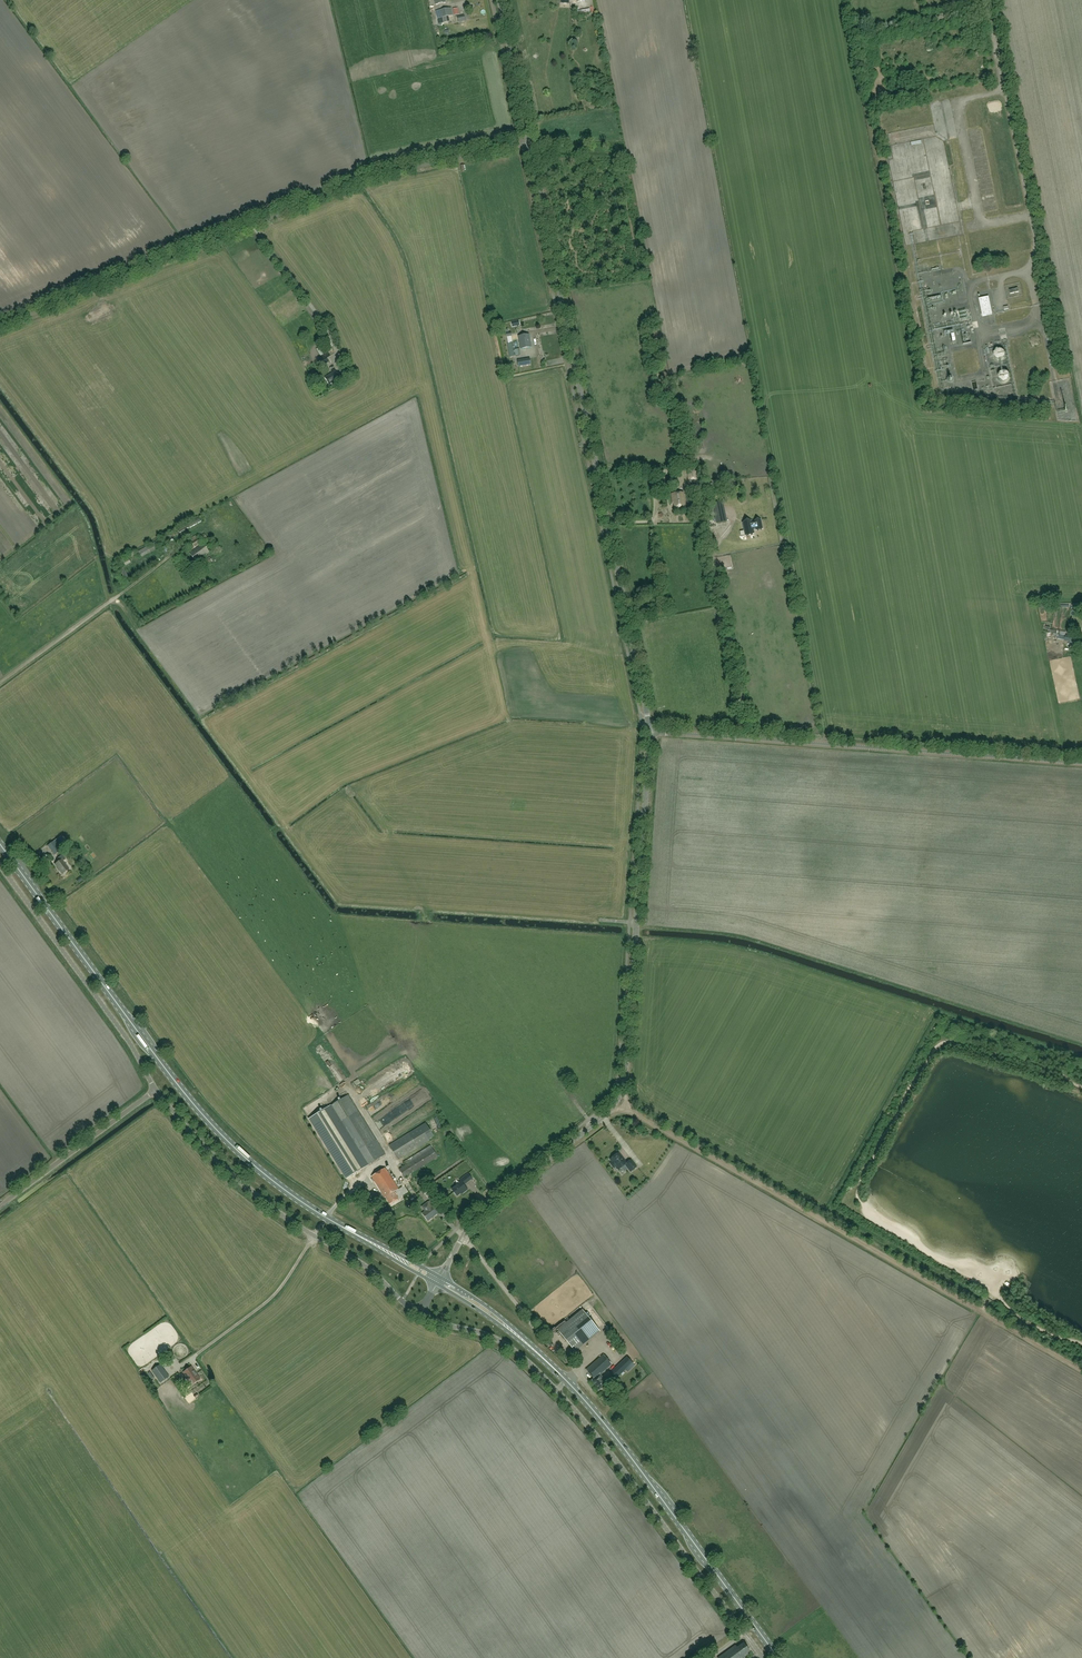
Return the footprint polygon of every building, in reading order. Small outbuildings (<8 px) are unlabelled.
[(437,19),(453,16),(451,8),(436,11),(437,19)] [(989,296),(979,298),(983,316),(993,314),(989,296)] [(521,349),(531,347),(529,334),(518,336),(521,349)] [(510,357),(516,356),(513,342),(507,343),(510,357)] [(317,359),(319,361),(322,366),(328,362),(326,358),(331,356),(324,344),(316,349),(321,356),(317,359)] [(518,367),(531,365),(529,358),(517,360),(518,367)] [(344,368),(339,371),(345,380),(350,377),(344,368)] [(999,378),(1008,377),(1007,369),(998,369),(999,378)] [(329,384),(340,378),(336,371),(325,377),(329,384)] [(689,482),(696,481),(695,468),(687,469),(689,482)] [(673,499),(675,508),(685,507),(683,492),(672,494),(673,500),(673,499)] [(713,504),(717,523),(726,521),(722,502),(713,504)] [(751,521),(742,523),(745,536),(754,534),(753,530),(756,529),(756,530),(762,529),(761,520),(754,522),(752,523),(751,521)] [(195,547),(202,543),(198,538),(191,542),(195,547)] [(140,557),(163,545),(160,540),(137,552),(140,557)] [(196,562),(209,552),(203,543),(190,553),(196,562)] [(207,565),(213,561),(210,556),(204,560),(207,565)] [(125,566),(131,563),(128,557),(122,560),(125,566)] [(1075,646),(1077,636),(1066,635),(1065,641),(1070,642),(1069,645),(1075,646)] [(60,851),(53,842),(47,845),(54,855),(60,851)] [(62,874),(69,869),(63,861),(65,859),(62,854),(57,858),(59,861),(55,864),(62,874)] [(326,1059),(328,1057),(321,1049),(319,1050),(326,1059)] [(347,1178),(365,1167),(385,1154),(358,1111),(348,1095),(310,1119),(347,1178)] [(426,1123),(421,1126),(389,1145),(398,1160),(430,1141),(429,1140),(435,1136),(426,1123)] [(404,1177),(438,1157),(430,1145),(404,1162),(406,1165),(399,1169),(404,1177)] [(618,1153),(610,1159),(612,1162),(611,1164),(614,1168),(616,1167),(618,1170),(625,1165),(631,1172),(636,1167),(631,1160),(627,1163),(618,1153)] [(394,1192),(399,1189),(386,1168),(372,1176),(385,1198),(385,1197),(390,1204),(399,1199),(394,1192)] [(464,1185),(472,1179),(468,1174),(460,1180),(462,1182),(452,1190),(457,1196),(463,1192),(463,1193),(467,1190),(464,1185)] [(431,1187),(437,1196),(441,1193),(435,1184),(431,1187)] [(422,1207),(426,1212),(423,1214),(428,1221),(437,1213),(433,1208),(438,1204),(433,1198),(422,1207)] [(598,1328),(583,1310),(558,1330),(573,1349),(598,1328)] [(565,1351),(559,1356),(562,1360),(568,1354),(565,1351)] [(585,1369),(594,1379),(599,1374),(611,1363),(602,1354),(585,1369)] [(634,1365),(632,1363),(627,1357),(611,1373),(616,1378),(625,1369),(627,1371),(634,1365)] [(161,1364),(152,1371),(160,1381),(168,1375),(161,1364)] [(200,1379),(191,1367),(184,1372),(186,1376),(185,1377),(188,1381),(189,1380),(192,1385),(200,1379)] [(599,1374),(594,1379),(591,1380),(598,1390),(607,1384),(599,1374)] [(749,1651),(744,1643),(737,1647),(736,1645),(717,1657),(744,1657),(745,1657),(744,1656),(748,1653),(747,1652),(749,1651)]
